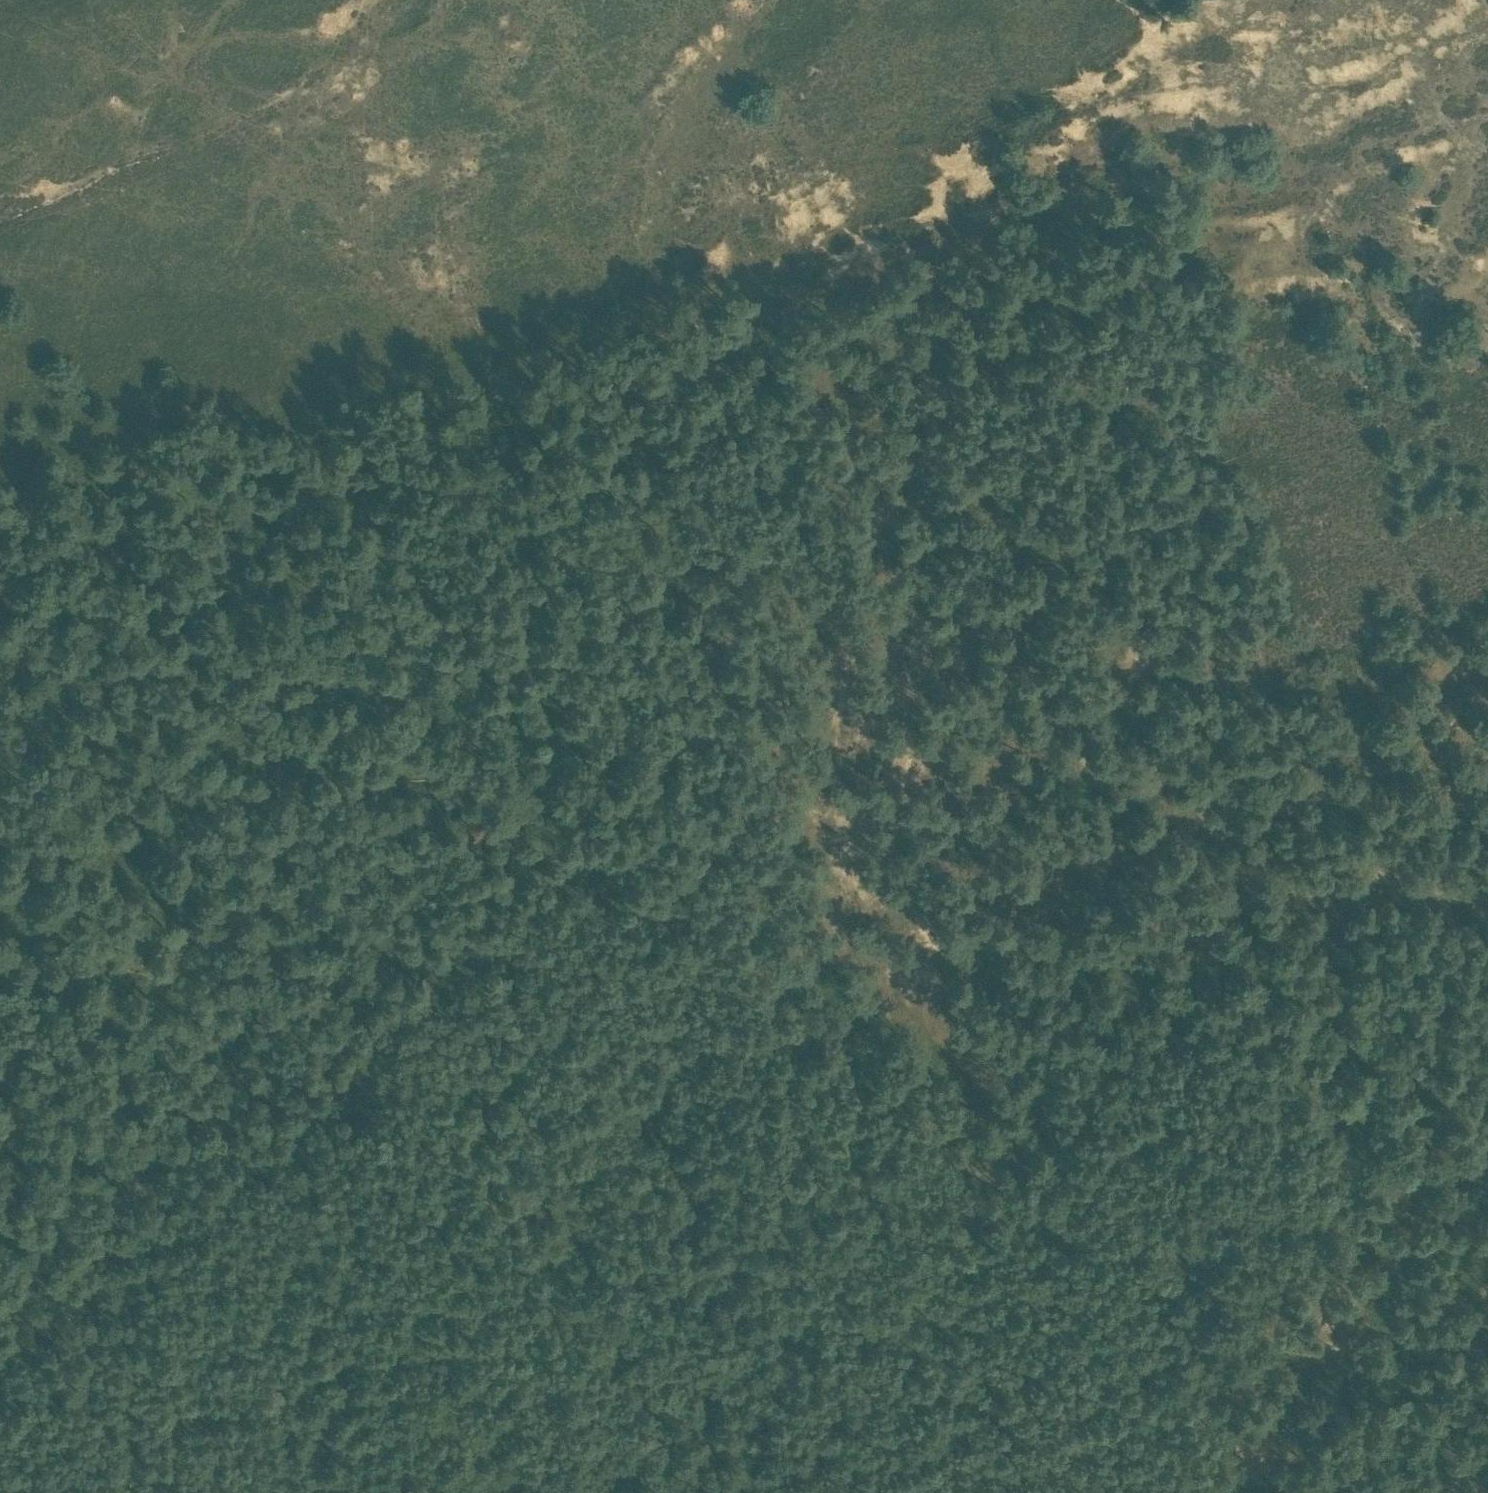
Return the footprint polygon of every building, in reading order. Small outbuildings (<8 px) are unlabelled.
[(1276,1401),(1267,1402),(1270,1424),(1279,1423),(1276,1401)]
